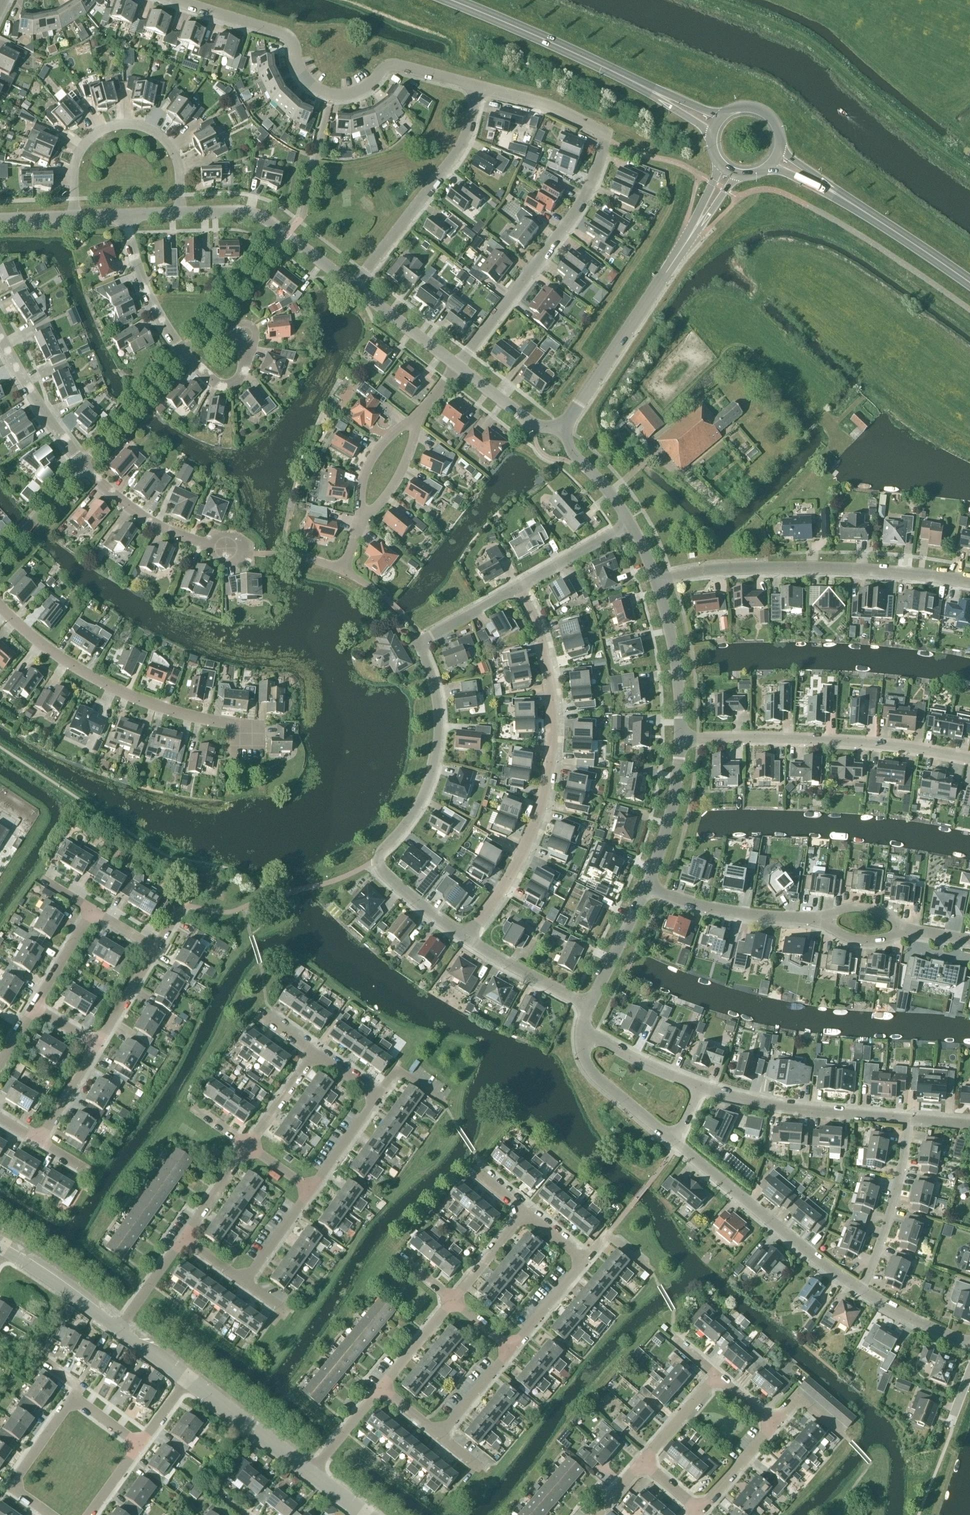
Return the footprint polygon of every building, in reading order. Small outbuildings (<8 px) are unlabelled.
[(78,19),(86,14),(73,0),(64,6),(74,22),(73,22),(76,27),(81,24),(78,19)] [(86,14),(95,3),(99,6),(103,1),(102,0),(72,0),(73,0),(86,14)] [(128,0),(127,0),(120,0),(118,0),(118,2),(115,1),(111,12),(105,10),(101,22),(108,24),(109,18),(120,22),(128,0)] [(134,36),(135,34),(139,22),(133,20),(137,8),(134,7),(135,6),(128,1),(128,0),(120,22),(130,26),(128,34),(134,36)] [(61,30),(73,22),(74,22),(64,6),(54,12),(61,30)] [(32,16),(33,16),(32,14),(21,12),(19,24),(13,23),(11,38),(18,39),(18,34),(33,36),(32,16)] [(52,32),(61,30),(54,12),(43,14),(48,38),(53,37),(52,32)] [(154,34),(162,12),(161,12),(152,12),(152,13),(149,12),(145,24),(139,22),(135,34),(142,36),(144,30),(154,34)] [(169,45),(173,33),(167,31),(171,20),(168,19),(169,17),(162,12),(154,34),(164,37),(162,43),(169,45)] [(43,39),(48,38),(43,14),(33,16),(32,16),(33,36),(42,34),(43,39)] [(188,46),(196,24),(195,23),(195,24),(186,23),(186,25),(183,24),(179,35),(173,33),(169,45),(176,47),(178,42),(188,46)] [(202,59),(207,45),(201,43),(205,32),(202,31),(203,29),(196,24),(188,46),(194,48),(191,55),(196,57),(202,59)] [(222,57),(230,35),(229,35),(229,36),(220,35),(220,37),(217,36),(213,47),(207,45),(202,59),(213,63),(216,55),(222,57)] [(230,35),(222,57),(228,60),(225,67),(236,71),(241,57),(235,55),(239,44),(236,42),(237,41),(230,36),(230,35)] [(14,67),(19,57),(24,60),(27,53),(16,48),(13,53),(2,48),(1,51),(0,50),(0,60),(14,67)] [(276,69),(277,70),(279,69),(278,58),(266,59),(265,53),(250,55),(251,61),(252,65),(253,66),(257,65),(258,75),(276,69)] [(14,67),(0,60),(0,73),(3,74),(0,80),(11,86),(16,75),(11,73),(14,67)] [(44,77),(48,68),(43,66),(39,74),(44,77)] [(281,79),(277,70),(276,69),(258,75),(262,82),(257,85),(259,90),(281,79)] [(141,109),(145,87),(139,85),(140,80),(129,77),(126,90),(133,91),(130,103),(133,103),(133,105),(141,109)] [(101,88),(107,111),(107,110),(115,105),(114,104),(117,103),(114,92),(120,90),(117,78),(110,79),(112,85),(101,88)] [(271,101),(286,90),(281,79),(259,90),(262,94),(267,92),(271,101)] [(11,86),(0,80),(0,95),(1,93),(6,96),(8,92),(11,86)] [(145,87),(141,109),(150,108),(150,107),(153,107),(156,95),(162,97),(164,84),(153,82),(152,88),(145,87)] [(107,111),(101,88),(90,91),(89,85),(82,87),(85,99),(91,98),(94,109),(98,108),(98,110),(107,110),(107,111)] [(388,97),(402,110),(410,98),(414,101),(418,96),(405,87),(402,92),(392,86),(386,95),(388,97)] [(172,123),(186,105),(177,98),(181,93),(175,89),(167,99),(172,103),(165,112),(168,114),(166,116),(172,123)] [(279,114),(294,97),(286,90),(271,101),(278,107),(275,110),(279,114)] [(62,109),(77,126),(82,118),(80,117),(83,115),(75,106),(80,102),(72,92),(66,97),(62,101),(66,105),(62,109)] [(423,92),(418,100),(428,106),(433,99),(423,92)] [(232,110),(241,105),(236,95),(227,99),(232,110)] [(302,105),(302,104),(294,97),(279,114),(282,117),(285,114),(292,121),(302,105)] [(394,116),(402,110),(388,97),(379,103),(390,119),(390,118),(393,122),(394,123),(398,120),(394,116)] [(27,111),(31,105),(25,101),(21,107),(27,111)] [(302,105),(292,121),(301,125),(298,130),(309,134),(315,121),(309,118),(314,107),(303,103),(302,104),(302,105)] [(388,125),(393,122),(390,118),(390,119),(379,103),(370,110),(379,127),(386,122),(388,125)] [(186,105),(172,123),(181,126),(181,125),(184,127),(191,117),(196,121),(204,111),(198,107),(195,111),(186,105)] [(77,126),(62,109),(57,113),(51,107),(43,114),(53,126),(53,125),(59,123),(65,131),(68,129),(68,130),(76,126),(77,127),(77,126)] [(522,126),(525,115),(502,109),(500,116),(492,114),(488,128),(508,133),(511,124),(522,126)] [(379,127),(370,110),(359,113),(364,131),(366,136),(366,138),(372,136),(370,130),(379,127)] [(33,123),(36,118),(29,113),(26,119),(33,123)] [(348,116),(349,116),(349,114),(337,113),(336,125),(330,124),(329,138),(341,139),(341,135),(350,135),(348,116)] [(366,136),(364,131),(359,113),(349,116),(348,116),(350,135),(359,133),(361,138),(366,136)] [(214,139),(214,138),(209,129),(215,126),(211,120),(200,126),(203,131),(192,137),(194,140),(192,140),(194,149),(193,149),(194,149),(214,139)] [(265,128),(270,123),(267,120),(262,125),(265,128)] [(270,123),(265,128),(268,131),(273,126),(270,123)] [(28,142),(36,145),(57,154),(57,153),(58,145),(56,144),(57,141),(46,137),(49,131),(35,125),(28,142)] [(214,139),(194,149),(200,156),(202,155),(203,158),(214,152),(217,158),(228,152),(223,142),(224,141),(224,133),(214,138),(214,139)] [(561,153),(579,160),(586,142),(562,133),(560,140),(566,142),(561,153)] [(510,149),(524,155),(528,146),(513,141),(510,149)] [(57,154),(36,145),(33,151),(25,147),(21,158),(35,164),(37,158),(48,163),(50,160),(51,161),(56,154),(57,154)] [(561,153),(554,150),(548,167),(572,177),(579,160),(561,153)] [(534,162),(538,154),(530,151),(527,159),(534,162)] [(496,162),(480,153),(473,166),(490,176),(495,167),(504,172),(510,162),(499,156),(496,162)] [(259,160),(255,175),(261,176),(260,183),(268,185),(267,187),(276,191),(278,187),(279,188),(282,176),(273,174),(275,164),(265,162),(259,160)] [(8,177),(8,163),(0,163),(0,177),(8,177)] [(213,184),(212,182),(221,182),(221,176),(229,175),(229,164),(214,164),(214,170),(200,171),(201,183),(202,183),(203,187),(213,184)] [(616,181),(633,189),(636,183),(644,187),(649,176),(633,169),(630,174),(621,170),(616,181)] [(38,176),(38,170),(21,171),(21,182),(30,189),(41,188),(41,190),(50,192),(51,188),(53,188),(52,176),(38,176)] [(542,193),(558,202),(565,191),(555,185),(558,180),(548,174),(544,172),(538,182),(545,186),(542,193)] [(631,194),(633,189),(616,181),(611,192),(621,196),(618,202),(634,209),(640,198),(631,194)] [(468,195),(457,187),(447,199),(464,212),(470,205),(476,210),(485,199),(472,189),(468,195)] [(551,214),(558,202),(542,193),(538,199),(531,194),(525,204),(528,207),(538,213),(541,208),(551,214)] [(495,209),(499,204),(493,200),(489,205),(495,209)] [(517,228),(532,240),(539,230),(529,223),(533,218),(522,209),(516,217),(520,224),(517,228)] [(594,224),(611,235),(615,229),(623,235),(629,224),(612,214),(609,219),(600,214),(594,224)] [(651,225),(654,219),(648,216),(645,222),(651,225)] [(443,225),(433,217),(424,229),(441,242),(446,235),(450,239),(459,228),(448,220),(443,225)] [(608,241),(611,235),(594,224),(587,234),(596,240),(593,245),(609,256),(616,246),(608,241)] [(524,249),(532,240),(517,228),(513,232),(506,231),(500,239),(510,247),(514,242),(524,249)] [(488,262),(505,275),(512,265),(500,256),(504,250),(492,240),(487,246),(489,248),(486,252),(492,256),(488,261),(488,262)] [(427,251),(431,246),(425,242),(421,247),(427,251)] [(114,258),(109,243),(103,246),(101,245),(97,247),(96,248),(90,251),(96,265),(97,265),(103,279),(116,273),(112,263),(111,263),(110,260),(114,258)] [(203,255),(203,254),(199,250),(199,243),(186,243),(186,258),(183,261),(193,270),(198,270),(199,270),(210,269),(210,254),(209,254),(209,255),(203,255)] [(233,262),(241,255),(238,252),(238,243),(219,244),(219,250),(212,250),(212,266),(224,266),(224,258),(227,256),(233,262)] [(162,246),(162,244),(154,244),(155,267),(165,267),(166,278),(177,278),(177,272),(177,254),(171,254),(170,245),(162,246)] [(566,262),(582,275),(586,269),(594,275),(601,266),(585,254),(582,259),(573,252),(566,262)] [(488,262),(488,261),(483,257),(469,275),(480,284),(486,276),(497,284),(505,275),(488,262)] [(409,265),(401,258),(388,275),(400,285),(405,279),(414,286),(423,275),(418,272),(422,266),(413,259),(409,265)] [(13,265),(18,263),(18,262),(4,268),(3,266),(0,267),(0,278),(3,284),(7,282),(9,288),(23,282),(18,271),(16,272),(13,265)] [(578,280),(582,275),(566,262),(558,272),(566,278),(563,283),(578,295),(586,286),(578,280)] [(282,310),(297,301),(302,296),(295,291),(301,284),(282,269),(272,282),(291,297),(290,298),(276,306),(275,304),(268,308),(272,315),(282,310)] [(457,278),(465,281),(469,272),(461,269),(457,278)] [(112,307),(131,298),(127,295),(122,286),(117,288),(114,283),(94,291),(98,289),(102,296),(109,301),(112,307)] [(19,312),(38,299),(34,293),(31,294),(24,285),(11,293),(15,298),(12,300),(19,312)] [(438,296),(426,286),(417,297),(433,310),(440,301),(445,305),(454,295),(444,288),(438,296)] [(602,301),(607,291),(600,287),(595,298),(602,301)] [(537,298),(553,311),(559,304),(565,309),(572,300),(558,289),(554,294),(545,288),(537,298)] [(38,299),(19,312),(27,324),(30,321),(34,326),(46,318),(43,313),(45,311),(44,299),(43,297),(44,297),(43,296),(38,299)] [(470,322),(460,314),(466,305),(455,297),(446,308),(453,313),(447,321),(462,332),(472,319),(470,322)] [(131,298),(112,307),(115,314),(114,322),(118,329),(114,332),(133,321),(130,315),(135,313),(131,303),(131,298)] [(555,322),(553,321),(558,315),(553,311),(537,298),(529,309),(538,315),(534,320),(548,331),(555,322)] [(292,315),(299,311),(295,304),(288,308),(292,315)] [(66,310),(72,325),(82,321),(75,306),(66,310)] [(269,340),(289,337),(288,325),(291,324),(290,316),(272,318),(273,326),(267,327),(269,340)] [(40,350),(55,343),(51,336),(54,334),(49,324),(35,330),(38,336),(34,338),(40,350)] [(133,337),(129,330),(112,340),(120,352),(129,346),(133,354),(144,348),(146,349),(153,345),(149,336),(148,337),(144,331),(133,337)] [(62,340),(55,343),(40,350),(46,363),(49,361),(52,366),(66,360),(63,354),(68,352),(62,340)] [(391,353),(374,340),(364,354),(365,354),(367,351),(379,361),(375,367),(384,374),(392,363),(387,359),(392,352),(391,353)] [(545,340),(542,346),(548,349),(551,343),(545,340)] [(510,370),(521,357),(502,342),(492,355),(510,370)] [(529,359),(535,351),(538,347),(531,342),(522,354),(529,359)] [(293,362),(296,354),(282,351),(279,358),(267,354),(264,365),(262,365),(260,373),(268,376),(268,374),(279,378),(285,360),(293,362)] [(535,351),(529,359),(523,366),(530,371),(523,379),(542,394),(544,390),(547,390),(549,389),(549,387),(549,384),(552,381),(551,380),(554,377),(554,375),(549,371),(547,371),(544,375),(535,367),(543,357),(535,351)] [(57,390),(72,384),(69,376),(72,375),(68,364),(53,370),(56,375),(52,377),(57,390)] [(416,382),(420,376),(406,365),(396,379),(403,385),(400,389),(412,398),(421,386),(416,382)] [(192,402),(201,392),(190,382),(180,392),(175,388),(165,399),(176,409),(182,403),(191,411),(196,405),(192,402)] [(386,400),(363,382),(363,383),(364,384),(360,389),(370,396),(364,405),(359,401),(351,412),(356,415),(353,420),(361,426),(364,422),(368,424),(368,425),(371,427),(376,420),(378,417),(384,421),(385,421),(372,411),(382,398),(386,400)] [(72,384),(57,390),(62,403),(66,401),(68,407),(82,401),(78,390),(75,391),(72,384)] [(263,402),(253,389),(240,399),(253,416),(261,410),(266,416),(276,408),(268,398),(263,402)] [(222,419),(225,404),(210,401),(208,412),(201,410),(199,425),(206,426),(207,423),(215,424),(215,425),(222,426),(223,419),(222,419)] [(459,435),(469,422),(463,418),(468,412),(454,401),(443,415),(457,426),(454,430),(459,435)] [(97,418),(92,413),(95,410),(86,402),(74,415),(79,419),(76,422),(81,426),(80,428),(87,434),(94,427),(92,425),(102,414),(101,414),(97,418)] [(160,412),(165,407),(160,402),(155,407),(160,412)] [(719,434),(743,414),(734,403),(715,419),(702,403),(657,440),(663,447),(662,448),(682,471),(722,438),(719,434)] [(664,425),(647,405),(643,409),(630,419),(637,428),(640,425),(644,430),(641,432),(647,439),(664,425)] [(11,434),(27,423),(20,412),(15,416),(12,410),(0,418),(0,426),(0,427),(0,433),(3,439),(11,434)] [(863,433),(871,425),(858,412),(850,420),(863,433)] [(343,434),(347,427),(339,422),(335,429),(343,434)] [(27,423),(11,434),(18,445),(16,446),(20,451),(33,442),(30,437),(35,434),(27,423)] [(499,438),(488,430),(483,437),(474,430),(465,441),(475,449),(476,448),(493,461),(500,451),(502,452),(503,451),(502,451),(508,443),(500,437),(499,438)] [(352,459),(360,446),(338,433),(330,446),(352,459)] [(446,459),(450,454),(438,445),(434,450),(435,451),(433,455),(427,452),(421,465),(432,470),(431,471),(440,476),(441,474),(447,461),(446,461),(446,459)] [(39,454),(32,448),(32,447),(19,462),(20,462),(21,460),(37,473),(35,476),(45,485),(53,476),(46,469),(50,466),(49,465),(54,462),(51,459),(52,458),(45,449),(39,454)] [(133,458),(124,450),(109,468),(121,479),(133,465),(137,469),(146,460),(138,452),(133,458)] [(322,472),(326,463),(315,459),(312,467),(322,472)] [(185,485),(193,470),(183,464),(174,479),(185,485)] [(328,471),(327,482),(322,482),(320,501),(333,503),(334,499),(346,501),(348,485),(342,484),(344,473),(328,471)] [(478,482),(483,476),(477,471),(472,476),(478,482)] [(159,483),(146,474),(134,491),(147,500),(155,489),(161,493),(171,479),(165,475),(159,483)] [(426,486),(415,479),(406,494),(417,501),(416,502),(423,507),(430,497),(434,499),(438,494),(439,494),(443,488),(429,480),(426,486)] [(32,482),(19,496),(28,504),(41,489),(32,482)] [(186,520),(196,499),(175,490),(171,500),(179,503),(174,515),(186,520)] [(585,523),(579,517),(583,513),(563,490),(550,502),(557,510),(553,513),(553,515),(558,520),(560,520),(564,517),(570,524),(569,525),(575,532),(585,523)] [(459,507),(464,500),(458,495),(453,503),(459,507)] [(221,523),(228,504),(209,497),(205,507),(200,505),(194,520),(200,522),(202,516),(221,523)] [(92,530),(107,514),(95,503),(85,515),(80,511),(72,520),(80,528),(84,523),(92,530)] [(884,519),(886,506),(879,505),(878,518),(884,519)] [(411,523),(395,509),(384,522),(402,537),(413,525),(422,533),(427,528),(415,518),(411,523)] [(322,522),(323,515),(310,512),(308,518),(303,537),(310,541),(318,541),(318,537),(327,539),(327,538),(332,539),(336,532),(335,525),(322,522)] [(821,529),(830,529),(830,516),(821,516),(821,529)] [(864,525),(864,517),(849,516),(849,524),(841,524),(841,541),(868,541),(868,525),(864,525)] [(913,532),(914,518),(901,517),(901,524),(886,523),(885,540),(880,539),(880,540),(884,540),(884,543),(904,544),(905,531),(913,532)] [(812,539),(811,518),(794,519),(794,521),(783,522),(784,526),(782,528),(782,532),(784,533),(784,538),(794,537),(794,540),(812,539)] [(8,529),(0,521),(0,538),(8,529)] [(941,547),(944,526),(923,523),(921,539),(929,541),(928,545),(941,547)] [(125,550),(137,532),(125,524),(117,537),(112,533),(103,547),(112,553),(117,544),(125,550)] [(547,540),(540,527),(534,531),(535,532),(531,534),(529,532),(522,536),(523,538),(516,543),(514,542),(512,544),(511,547),(513,549),(514,550),(518,558),(531,551),(532,553),(536,551),(535,549),(543,545),(542,543),(547,540)] [(963,531),(960,547),(969,549),(969,532),(963,531)] [(380,547),(375,543),(366,553),(372,558),(366,565),(380,576),(387,566),(390,568),(398,557),(382,545),(380,547)] [(173,551),(158,546),(156,551),(148,548),(139,567),(151,572),(154,566),(158,567),(160,572),(170,568),(168,563),(173,551)] [(485,583),(503,573),(497,563),(504,559),(497,546),(486,553),(491,562),(478,570),(483,578),(482,579),(483,580),(484,580),(485,583)] [(617,585),(611,572),(618,569),(612,554),(606,557),(607,558),(593,564),(598,577),(599,577),(602,582),(601,582),(604,590),(617,585)] [(208,582),(213,572),(197,566),(192,578),(186,576),(180,589),(194,594),(193,597),(194,597),(194,596),(207,598),(213,584),(208,582)] [(35,589),(24,579),(23,578),(24,576),(20,572),(10,582),(16,588),(10,594),(22,604),(31,594),(36,598),(45,588),(40,583),(35,589)] [(248,578),(247,575),(248,575),(240,576),(240,577),(241,577),(241,578),(241,582),(236,582),(235,578),(236,578),(235,577),(228,579),(231,595),(237,594),(237,596),(241,596),(241,597),(248,597),(248,600),(255,600),(255,596),(260,596),(260,577),(248,578)] [(564,585),(562,581),(549,588),(550,589),(552,593),(551,595),(550,597),(549,599),(549,601),(550,603),(555,612),(555,611),(553,608),(570,598),(572,601),(578,597),(569,582),(564,585)] [(791,590),(791,588),(781,588),(781,596),(771,596),(772,621),(782,621),(782,612),(791,612),(791,610),(802,610),(802,597),(801,597),(801,590),(806,590),(806,589),(791,590)] [(845,608),(833,595),(833,589),(820,588),(819,601),(813,607),(814,607),(829,622),(844,607),(845,608)] [(750,595),(750,589),(734,589),(735,610),(751,610),(751,608),(764,608),(763,593),(755,594),(755,595),(750,595)] [(872,611),(873,591),(860,590),(859,604),(853,603),(852,615),(864,616),(864,611),(872,611)] [(873,591),(872,611),(880,612),(879,618),(892,619),(893,605),(886,605),(887,592),(873,591)] [(702,597),(702,593),(692,594),(694,606),(696,605),(697,613),(719,610),(719,612),(727,611),(724,596),(715,597),(715,595),(702,597)] [(918,613),(921,596),(906,594),(905,599),(899,598),(897,616),(903,616),(904,612),(918,613)] [(623,601),(621,595),(609,599),(611,605),(613,604),(620,626),(635,622),(631,607),(632,607),(630,599),(623,601)] [(51,630),(63,614),(51,604),(55,600),(50,596),(43,605),(47,609),(38,620),(51,630)] [(921,596),(918,613),(933,615),(932,620),(939,621),(941,603),(935,602),(935,598),(921,596)] [(959,601),(958,608),(955,607),(955,606),(947,605),(945,617),(956,619),(955,623),(969,625),(969,603),(959,601)] [(760,625),(769,624),(769,612),(760,612),(760,625)] [(506,620),(503,615),(491,622),(493,625),(487,628),(491,636),(497,632),(500,638),(517,628),(519,632),(520,631),(515,622),(513,621),(512,620),(510,619),(508,619),(506,620)] [(722,629),(729,628),(728,615),(721,616),(722,629)] [(563,642),(581,637),(578,624),(581,623),(579,616),(562,621),(564,627),(559,628),(563,642)] [(86,624),(78,619),(72,630),(77,633),(70,644),(80,650),(91,634),(95,627),(86,624)] [(91,634),(80,650),(90,657),(97,646),(103,650),(110,640),(111,637),(96,627),(95,627),(91,634)] [(484,630),(477,634),(482,644),(489,640),(484,630)] [(393,639),(390,633),(379,639),(382,645),(380,646),(383,651),(375,656),(381,667),(390,662),(396,673),(411,665),(395,638),(393,639)] [(448,668),(468,661),(464,651),(475,648),(470,636),(457,640),(460,648),(443,654),(448,668)] [(581,637),(563,642),(567,655),(571,654),(572,660),(584,657),(588,656),(588,654),(589,653),(590,650),(590,648),(589,646),(587,645),(585,644),(583,645),(581,637)] [(628,644),(627,638),(612,641),(615,653),(621,651),(623,660),(643,655),(640,642),(628,644)] [(0,643),(0,668),(3,670),(15,656),(0,643)] [(511,671),(529,668),(527,654),(523,655),(522,649),(509,651),(511,658),(508,658),(511,671)] [(140,654),(131,650),(132,651),(131,655),(123,652),(117,666),(125,669),(123,673),(121,673),(130,677),(137,663),(142,666),(147,654),(141,651),(140,654)] [(166,664),(164,662),(161,659),(158,657),(153,654),(153,653),(149,664),(150,664),(151,664),(146,678),(163,684),(165,680),(170,682),(169,684),(175,686),(180,673),(174,671),(173,672),(168,670),(167,670),(168,667),(166,664)] [(598,667),(606,665),(605,659),(597,661),(598,667)] [(482,675),(489,672),(485,662),(478,665),(482,675)] [(529,668),(511,671),(503,673),(505,680),(505,681),(506,683),(508,685),(510,685),(512,692),(529,688),(528,682),(532,681),(529,668)] [(572,690),(591,689),(589,675),(592,675),(592,668),(574,670),(575,676),(571,677),(572,690)] [(42,678),(29,669),(24,676),(21,677),(15,673),(3,691),(16,700),(22,691),(29,697),(42,678)] [(212,689),(215,673),(202,671),(200,681),(192,679),(188,699),(202,702),(205,688),(212,689)] [(635,682),(634,674),(622,676),(624,689),(631,688),(634,705),(643,703),(643,704),(646,704),(646,703),(649,703),(647,690),(648,690),(647,681),(635,682)] [(485,685),(492,684),(491,675),(484,676),(485,685)] [(457,710),(477,708),(476,694),(478,693),(477,682),(461,684),(462,695),(455,696),(457,710)] [(739,691),(751,691),(750,682),(739,682),(739,691)] [(234,711),(236,692),(231,692),(231,691),(228,685),(218,684),(217,697),(224,697),(222,710),(234,711)] [(283,714),(284,691),(273,690),(273,684),(260,684),(259,697),(267,698),(267,714),(283,714)] [(790,713),(791,685),(780,685),(779,698),(766,698),(766,707),(765,707),(765,713),(766,713),(766,722),(774,722),(774,723),(780,723),(780,722),(782,722),(782,712),(790,713)] [(833,714),(834,687),(823,686),(823,700),(809,699),(809,708),(808,708),(807,714),(809,714),(808,723),(816,723),(816,725),(822,725),(822,724),(824,724),(825,714),(833,714)] [(58,713),(69,695),(56,687),(49,699),(42,695),(35,706),(47,714),(50,708),(58,713)] [(236,692),(234,711),(246,712),(247,700),(254,701),(255,688),(245,687),(242,692),(242,693),(236,692)] [(591,689),(572,690),(573,704),(578,704),(578,710),(596,708),(595,701),(592,702),(591,689)] [(875,717),(877,690),(866,689),(865,703),(852,702),(851,710),(850,710),(850,717),(851,717),(850,726),(858,726),(858,727),(865,728),(865,727),(867,727),(867,717),(875,717)] [(732,698),(732,697),(716,697),(716,718),(719,718),(719,719),(720,719),(721,720),(722,720),(724,720),(725,720),(726,720),(727,719),(728,719),(729,718),(732,718),(732,712),(745,712),(745,698),(732,698)] [(516,720),(535,720),(535,706),(530,706),(530,700),(513,700),(513,707),(516,707),(516,720)] [(901,730),(904,710),(895,709),(896,703),(886,702),(883,719),(889,720),(888,729),(901,730)] [(904,710),(901,730),(915,732),(916,723),(924,724),(926,704),(918,703),(917,706),(913,705),(913,711),(904,710)] [(29,719),(34,712),(28,708),(23,716),(29,719)] [(100,736),(105,724),(90,717),(92,713),(81,708),(71,729),(86,736),(89,731),(100,736)] [(948,737),(951,719),(945,718),(946,712),(931,709),(928,726),(935,728),(933,735),(947,737),(947,739),(948,737)] [(612,729),(622,729),(622,714),(612,714),(612,729)] [(948,737),(961,740),(964,728),(969,729),(969,716),(958,714),(957,720),(951,719),(948,737)] [(649,748),(650,726),(643,725),(643,718),(629,718),(628,732),(634,732),(633,748),(649,748)] [(124,746),(132,723),(121,719),(115,736),(109,733),(104,747),(115,750),(117,744),(124,746)] [(535,720),(516,720),(516,734),(519,734),(519,740),(531,740),(531,734),(535,733),(535,720)] [(574,740),(592,741),(593,728),(596,728),(596,721),(579,720),(578,727),(574,727),(574,740)] [(132,723),(124,746),(131,749),(128,755),(139,759),(144,746),(137,743),(143,726),(132,723)] [(288,738),(288,726),(277,726),(277,735),(280,735),(280,739),(271,739),(271,755),(274,755),(274,754),(278,754),(278,752),(291,752),(291,738),(288,738)] [(490,736),(491,728),(476,727),(476,734),(458,732),(456,748),(480,751),(481,735),(490,736)] [(165,750),(170,733),(157,730),(154,742),(149,741),(145,758),(150,759),(152,754),(156,755),(158,749),(165,750)] [(182,736),(170,733),(164,759),(175,762),(175,763),(181,765),(184,750),(179,748),(182,736)] [(592,754),(592,741),(574,740),(573,754),(577,754),(577,761),(595,761),(595,754),(592,754)] [(211,769),(215,748),(200,746),(198,753),(197,752),(194,755),(194,756),(191,755),(188,772),(201,775),(203,767),(211,769)] [(513,768),(531,771),(533,758),(529,757),(530,750),(513,747),(512,754),(515,755),(513,768)] [(729,764),(729,756),(713,756),(713,771),(712,771),(712,779),(728,779),(728,787),(738,787),(738,776),(739,776),(739,763),(732,763),(732,764),(729,764)] [(780,783),(780,762),(773,762),(773,756),(758,756),(758,770),(754,770),(754,779),(772,780),(772,783),(780,783)] [(820,783),(821,758),(805,757),(805,766),(801,766),(801,765),(791,764),(791,777),(804,778),(804,782),(820,783)] [(853,765),(854,762),(839,761),(839,764),(833,764),(832,776),(838,777),(837,781),(852,782),(853,778),(862,778),(862,766),(853,765)] [(890,784),(893,764),(879,763),(878,771),(871,771),(868,794),(879,795),(882,783),(890,784)] [(642,802),(646,779),(637,777),(639,767),(623,764),(619,784),(628,785),(626,799),(633,800),(633,801),(635,801),(642,802)] [(893,764),(890,784),(899,786),(898,791),(910,793),(912,773),(905,772),(906,766),(893,764)] [(181,775),(182,768),(176,767),(174,774),(181,775)] [(529,784),(531,771),(513,768),(510,781),(507,780),(506,787),(523,790),(525,784),(529,784)] [(469,784),(473,773),(461,769),(457,780),(450,778),(445,793),(466,800),(472,785),(469,784)] [(934,799),(939,771),(933,770),(932,774),(924,773),(920,793),(935,795),(934,799)] [(567,789),(585,794),(588,781),(595,782),(597,775),(575,771),(574,777),(570,776),(567,789)] [(939,771),(934,799),(935,799),(935,796),(956,800),(959,784),(952,783),(953,778),(945,777),(946,772),(939,771)] [(789,794),(795,788),(790,783),(786,787),(786,791),(789,794)] [(863,794),(864,784),(855,784),(855,793),(863,794)] [(583,806),(585,794),(567,789),(564,803),(568,804),(567,810),(588,815),(590,808),(583,806)] [(500,814),(518,821),(522,808),(518,806),(521,800),(504,794),(501,801),(505,802),(500,814)] [(904,810),(911,811),(913,797),(906,796),(904,810)] [(631,841),(634,833),(632,832),(636,818),(627,816),(629,810),(616,806),(613,817),(619,819),(614,835),(623,837),(623,838),(631,841)] [(451,820),(437,812),(428,825),(446,836),(451,829),(459,834),(467,822),(455,814),(451,820)] [(513,833),(518,821),(500,814),(495,826),(492,825),(490,832),(506,838),(509,832),(513,833)] [(553,837),(570,844),(571,843),(575,845),(580,834),(578,833),(580,826),(564,820),(561,826),(558,825),(553,837)] [(10,835),(0,827),(0,851),(10,835)] [(603,840),(605,833),(597,830),(594,838),(603,840)] [(566,856),(570,844),(553,837),(548,850),(552,851),(549,858),(566,864),(568,857),(566,856)] [(479,858),(496,867),(502,855),(499,853),(502,847),(487,839),(483,845),(486,846),(479,858)] [(71,869),(81,852),(75,849),(76,846),(65,840),(56,855),(62,859),(60,862),(71,869)] [(620,871),(623,862),(616,859),(614,850),(599,844),(593,858),(601,861),(598,867),(595,866),(594,867),(615,875),(613,879),(614,879),(615,877),(618,878),(621,871),(620,871)] [(84,872),(90,876),(100,858),(101,857),(84,847),(81,852),(71,869),(82,876),(84,872)] [(419,854),(411,848),(402,860),(410,865),(409,866),(419,874),(429,861),(437,867),(442,861),(430,852),(426,858),(420,853),(419,854)] [(755,871),(758,854),(750,853),(747,869),(755,871)] [(764,866),(766,858),(759,857),(758,865),(764,866)] [(105,889),(115,873),(108,869),(111,864),(100,858),(90,876),(96,879),(93,882),(105,889)] [(489,879),(496,867),(479,858),(473,869),(470,867),(466,873),(482,882),(485,877),(489,879)] [(707,881),(711,867),(705,865),(705,864),(694,860),(691,871),(684,869),(681,882),(694,886),(695,879),(700,881),(701,879),(707,881)] [(532,882),(548,891),(555,880),(557,881),(561,875),(545,867),(542,872),(538,870),(532,882)] [(425,878),(430,881),(437,872),(432,868),(425,878)] [(743,893),(747,872),(726,869),(723,889),(743,893)] [(865,874),(863,893),(869,894),(875,895),(875,891),(881,892),(883,878),(884,872),(866,869),(865,873),(865,874)] [(799,880),(786,878),(780,870),(764,882),(776,898),(786,890),(788,892),(797,893),(797,895),(798,895),(801,873),(800,873),(799,880)] [(865,874),(865,873),(854,872),(853,874),(847,873),(845,887),(851,888),(851,892),(857,892),(857,893),(863,893),(865,874)] [(124,896),(136,875),(132,873),(129,878),(122,874),(121,876),(115,873),(105,889),(116,896),(118,892),(124,896)] [(138,909),(148,893),(142,889),(144,877),(137,873),(136,875),(124,896),(129,899),(127,903),(138,909)] [(962,873),(961,883),(969,885),(969,875),(962,873)] [(902,904),(904,885),(905,879),(894,877),(894,875),(887,874),(884,898),(890,899),(890,903),(896,903),(896,904),(902,904)] [(822,897),(825,877),(813,875),(813,877),(806,876),(804,891),(811,891),(810,895),(816,896),(822,897)] [(442,887),(447,881),(440,876),(435,882),(442,887)] [(825,877),(822,897),(828,897),(834,898),(834,894),(841,895),(842,881),(836,880),(836,878),(825,877)] [(422,895),(431,885),(424,879),(416,890),(422,895)] [(473,900),(457,888),(459,885),(453,881),(442,896),(448,900),(445,903),(457,911),(460,907),(462,907),(464,908),(466,907),(468,906),(470,905),(476,897),(475,897),(473,900)] [(542,903),(548,891),(532,882),(525,894),(529,896),(526,902),(541,911),(544,904),(542,903)] [(904,885),(902,904),(908,905),(914,906),(914,902),(920,903),(922,889),(916,888),(916,886),(904,885)] [(148,893),(138,909),(150,917),(152,913),(158,916),(168,901),(158,895),(159,892),(151,887),(148,893)] [(383,901),(375,894),(376,893),(368,887),(363,893),(364,893),(357,901),(356,900),(354,903),(361,910),(362,909),(367,913),(358,922),(369,931),(384,914),(377,908),(383,901)] [(172,900),(176,893),(169,889),(164,896),(172,900)] [(595,925),(599,917),(597,916),(602,907),(596,904),(600,898),(586,891),(581,902),(587,905),(578,925),(590,931),(594,924),(595,925)] [(962,915),(966,895),(948,891),(946,898),(935,896),(931,915),(949,918),(950,913),(962,915)] [(40,919),(56,929),(63,918),(59,916),(63,910),(46,899),(39,910),(44,913),(40,919)] [(22,919),(14,914),(9,923),(13,925),(13,923),(18,926),(22,919)] [(564,927),(568,919),(560,915),(556,923),(564,927)] [(414,925),(403,916),(397,924),(396,923),(388,933),(401,943),(394,952),(401,957),(411,944),(405,940),(410,934),(409,933),(414,925)] [(679,920),(670,917),(668,922),(665,921),(662,931),(674,935),(674,936),(679,938),(678,943),(690,947),(694,935),(687,933),(691,923),(679,919),(679,920)] [(50,940),(56,929),(40,919),(33,930),(31,928),(28,934),(27,935),(43,944),(46,938),(50,940)] [(523,949),(529,938),(524,934),(525,933),(507,922),(509,919),(504,927),(503,929),(503,932),(504,934),(505,935),(506,937),(504,941),(503,942),(515,949),(517,945),(523,949)] [(27,935),(28,934),(16,927),(12,934),(23,941),(21,944),(24,946),(20,953),(36,963),(43,951),(39,949),(43,944),(27,935)] [(565,943),(569,934),(555,928),(551,936),(565,943)] [(729,960),(733,946),(726,944),(726,943),(723,943),(726,932),(710,928),(707,937),(710,938),(708,946),(712,947),(711,953),(722,956),(721,958),(729,960)] [(766,939),(766,937),(757,935),(756,937),(747,935),(746,943),(739,942),(735,959),(747,961),(748,956),(752,957),(752,959),(761,961),(762,959),(768,960),(772,940),(766,939)] [(182,951),(198,961),(205,950),(207,952),(211,945),(196,936),(192,942),(188,940),(182,951)] [(577,964),(580,959),(579,958),(583,950),(578,948),(581,941),(571,936),(568,943),(558,965),(573,972),(577,964)] [(445,948),(430,938),(423,948),(417,944),(408,957),(419,965),(423,959),(434,967),(438,960),(437,960),(445,948)] [(103,962),(113,946),(102,939),(100,942),(94,939),(85,954),(91,958),(92,956),(103,962)] [(797,941),(786,939),(783,954),(791,956),(789,962),(801,968),(801,963),(810,965),(814,946),(805,945),(805,942),(806,939),(797,939),(797,941)] [(113,946),(103,962),(114,969),(113,971),(119,975),(128,959),(122,956),(124,952),(113,946)] [(192,972),(198,961),(182,951),(175,962),(179,964),(175,970),(190,979),(194,973),(192,972)] [(30,974),(36,963),(20,953),(16,959),(14,957),(7,968),(22,977),(26,971),(30,974)] [(837,974),(840,954),(834,953),(828,953),(828,956),(821,955),(820,970),(826,970),(825,972),(837,974)] [(840,954),(837,974),(849,975),(849,974),(855,975),(857,960),(851,959),(852,956),(846,955),(840,954)] [(686,966),(688,959),(680,957),(678,963),(686,966)] [(876,984),(880,958),(874,957),(874,958),(868,957),(867,960),(861,959),(859,974),(858,982),(876,984)] [(471,994),(478,980),(472,976),(476,968),(459,958),(449,975),(462,982),(460,987),(471,994)] [(880,958),(876,984),(888,986),(887,989),(894,990),(897,964),(891,964),(891,960),(885,959),(886,959),(880,958)] [(960,983),(964,983),(967,969),(959,967),(958,970),(954,970),(951,970),(949,969),(943,969),(944,965),(940,964),(935,963),(931,962),(930,966),(924,964),(921,963),(917,961),(917,959),(909,958),(905,978),(913,980),(913,983),(918,983),(918,985),(952,992),(952,990),(958,992),(960,983)] [(80,976),(83,970),(78,967),(74,972),(80,976)] [(22,977),(7,968),(1,979),(3,980),(0,986),(0,987),(16,996),(23,985),(19,983),(22,977)] [(187,985),(190,979),(175,970),(172,976),(168,974),(161,985),(178,995),(181,989),(186,992),(189,986),(187,985)] [(207,988),(210,982),(205,979),(201,985),(207,988)] [(502,1006),(512,988),(494,979),(489,989),(483,986),(477,998),(482,1001),(485,996),(502,1006)] [(74,1010),(84,993),(74,987),(75,984),(69,981),(60,996),(66,999),(63,1003),(74,1010)] [(289,1009),(305,985),(301,982),(294,991),(288,987),(278,1001),(289,1009)] [(171,1005),(178,995),(161,985),(155,996),(158,998),(155,1004),(170,1013),(174,1007),(171,1005)] [(299,1016),(309,1002),(304,998),(310,989),(305,985),(289,1009),(299,1016)] [(907,994),(908,986),(899,985),(898,993),(907,994)] [(16,996),(0,987),(0,1010),(2,1011),(6,1005),(9,1007),(16,996)] [(84,993),(74,1010),(86,1016),(88,1013),(94,1016),(103,1001),(96,997),(95,1000),(84,993)] [(535,1029),(545,1010),(537,1006),(538,1003),(526,996),(519,1010),(525,1014),(521,1021),(535,1029)] [(310,1023),(326,1000),(322,997),(315,1006),(309,1002),(299,1016),(310,1023)] [(326,1000),(310,1023),(320,1031),(330,1017),(324,1013),(331,1003),(326,1000)] [(659,1012),(662,1006),(656,1002),(653,1009),(659,1012)] [(166,1019),(170,1013),(155,1004),(151,1009),(148,1007),(141,1018),(157,1028),(164,1017),(166,1019)] [(647,1015),(633,1008),(629,1015),(628,1015),(625,1020),(626,1021),(622,1029),(623,1030),(624,1031),(628,1033),(630,1033),(637,1036),(643,1024),(650,1027),(651,1025),(655,1027),(658,1019),(655,1017),(656,1016),(649,1012),(647,1015)] [(339,1044),(349,1030),(343,1026),(350,1017),(345,1014),(328,1037),(339,1044)] [(151,1039),(157,1028),(141,1018),(134,1029),(138,1031),(134,1037),(150,1046),(153,1040),(151,1039)] [(733,1033),(736,1024),(728,1021),(725,1031),(733,1033)] [(349,1052),(366,1028),(361,1025),(355,1034),(349,1030),(339,1044),(349,1052)] [(360,1059),(370,1045),(364,1041),(371,1032),(366,1028),(349,1052),(360,1059)] [(684,1035),(669,1028),(660,1049),(675,1055),(680,1043),(686,1046),(691,1034),(685,1031),(684,1035)] [(242,1059),(259,1036),(248,1029),(238,1043),(244,1047),(238,1056),(242,1059)] [(770,1041),(776,1042),(776,1034),(763,1033),(762,1050),(770,1051),(770,1041)] [(45,1059),(55,1042),(44,1035),(41,1039),(36,1036),(26,1051),(27,1051),(26,1052),(32,1056),(32,1054),(33,1055),(34,1052),(45,1059)] [(259,1058),(269,1044),(259,1036),(242,1059),(247,1063),(253,1054),(259,1058)] [(146,1052),(150,1046),(134,1037),(131,1043),(127,1041),(121,1052),(137,1062),(144,1051),(146,1052)] [(370,1067),(387,1043),(382,1040),(376,1049),(370,1045),(360,1059),(370,1067)] [(55,1042),(45,1059),(56,1065),(54,1067),(61,1071),(70,1056),(64,1052),(66,1049),(55,1042)] [(387,1043),(370,1067),(381,1074),(391,1060),(385,1056),(391,1047),(387,1043)] [(263,1074),(279,1051),(269,1044),(259,1058),(265,1062),(258,1071),(263,1074)] [(721,1066),(726,1053),(715,1049),(701,1044),(697,1055),(696,1055),(694,1055),(692,1059),(693,1061),(695,1062),(694,1063),(708,1068),(710,1063),(721,1066)] [(279,1051),(263,1074),(268,1077),(274,1068),(280,1073),(290,1059),(279,1051)] [(131,1072),(137,1062),(121,1052),(114,1063),(117,1065),(114,1071),(129,1080),(133,1074),(131,1072)] [(753,1057),(752,1055),(748,1054),(746,1055),(746,1056),(741,1055),(736,1077),(752,1081),(754,1074),(761,1076),(765,1062),(758,1060),(758,1059),(753,1058),(753,1057)] [(775,1081),(787,1088),(792,1059),(779,1057),(778,1065),(771,1063),(769,1075),(776,1076),(775,1081)] [(792,1059),(787,1088),(809,1085),(812,1069),(804,1067),(805,1061),(792,1058),(792,1059)] [(815,1060),(815,1070),(819,1070),(818,1090),(826,1091),(826,1092),(827,1093),(830,1093),(831,1093),(834,1093),(834,1091),(836,1092),(837,1073),(826,1072),(827,1061),(815,1060)] [(837,1073),(836,1092),(837,1092),(837,1093),(839,1094),(841,1094),(844,1094),(846,1094),(846,1092),(854,1093),(856,1064),(849,1063),(849,1074),(837,1073)] [(883,1098),(885,1074),(878,1074),(879,1066),(865,1065),(864,1082),(872,1083),(871,1096),(875,1096),(875,1097),(883,1098)] [(885,1074),(883,1098),(892,1098),(896,1098),(897,1085),(906,1086),(907,1068),(893,1067),(893,1075),(885,1074)] [(934,1071),(913,1069),(911,1092),(918,1092),(917,1098),(924,1099),(924,1101),(931,1102),(934,1071)] [(955,1072),(934,1071),(931,1102),(939,1102),(939,1100),(945,1100),(946,1088),(953,1089),(955,1072)] [(311,1085),(334,1101),(337,1097),(328,1090),(332,1084),(318,1074),(311,1085)] [(212,1102),(229,1078),(224,1075),(218,1084),(212,1080),(202,1094),(212,1102)] [(92,1090),(109,1100),(115,1090),(117,1091),(121,1085),(106,1076),(103,1081),(99,1079),(92,1090)] [(16,1106),(26,1090),(16,1083),(17,1081),(11,1077),(1,1092),(7,1096),(5,1100),(16,1106)] [(233,1095),(227,1091),(233,1082),(229,1078),(212,1102),(223,1109),(233,1095)] [(331,1106),(334,1101),(311,1085),(303,1095),(317,1105),(322,1099),(331,1106)] [(401,1097),(424,1114),(428,1109),(418,1103),(423,1097),(409,1086),(401,1097)] [(963,1087),(961,1103),(969,1104),(969,1088),(963,1087)] [(26,1090),(16,1106),(27,1113),(30,1109),(35,1113),(45,1098),(34,1091),(33,1094),(26,1090)] [(102,1111),(109,1100),(92,1090),(85,1101),(89,1104),(86,1109),(101,1118),(104,1113),(102,1111)] [(233,1117),(250,1093),(245,1090),(238,1099),(233,1095),(223,1109),(233,1117)] [(250,1093),(233,1117),(244,1124),(254,1110),(248,1106),(254,1097),(250,1093)] [(313,1111),(317,1105),(303,1095),(296,1106),(319,1122),(323,1117),(313,1111)] [(421,1118),(424,1114),(401,1097),(394,1108),(408,1118),(412,1112),(421,1118)] [(316,1127),(319,1122),(296,1106),(289,1116),(303,1126),(307,1120),(316,1127)] [(404,1123),(408,1118),(394,1108),(386,1118),(409,1135),(413,1130),(404,1123)] [(97,1125),(101,1118),(86,1109),(82,1115),(79,1113),(72,1124),(88,1134),(95,1123),(97,1125)] [(722,1145),(736,1116),(720,1113),(715,1124),(709,1122),(706,1130),(711,1133),(710,1135),(722,1145)] [(299,1132),(303,1126),(289,1116),(281,1126),(305,1143),(308,1138),(299,1132)] [(406,1139),(409,1135),(386,1118),(379,1128),(393,1138),(397,1132),(406,1139)] [(760,1131),(762,1122),(750,1119),(746,1128),(760,1131)] [(790,1144),(792,1124),(785,1123),(785,1125),(780,1125),(780,1128),(774,1128),(772,1143),(790,1144)] [(82,1145),(88,1134),(72,1124),(65,1135),(69,1137),(65,1143),(80,1152),(84,1146),(82,1145)] [(790,1144),(789,1151),(799,1152),(801,1150),(801,1145),(807,1146),(809,1131),(802,1130),(803,1127),(798,1126),(798,1124),(792,1124),(790,1144)] [(301,1147),(305,1143),(281,1126),(274,1137),(288,1147),(292,1141),(301,1147)] [(830,1148),(832,1127),(825,1127),(825,1129),(820,1128),(820,1132),(814,1131),(812,1146),(830,1148)] [(832,1127),(830,1148),(847,1149),(848,1134),(842,1134),(843,1130),(838,1130),(838,1128),(832,1127)] [(389,1144),(393,1138),(379,1128),(371,1138),(394,1155),(398,1151),(389,1144)] [(869,1150),(889,1153),(890,1147),(888,1147),(889,1142),(886,1141),(887,1135),(872,1132),(869,1150)] [(315,1146),(320,1140),(314,1135),(309,1142),(315,1146)] [(391,1160),(394,1155),(371,1138),(364,1149),(378,1159),(382,1153),(391,1160)] [(919,1154),(939,1158),(942,1141),(927,1138),(926,1144),(923,1144),(922,1149),(920,1148),(919,1154)] [(502,1166),(520,1144),(516,1140),(509,1149),(503,1144),(492,1158),(502,1166)] [(966,1142),(957,1140),(953,1157),(962,1159),(966,1142)] [(10,1151),(4,1148),(6,1144),(0,1141),(0,1166),(1,1167),(10,1151)] [(512,1174),(523,1161),(517,1156),(525,1147),(520,1144),(502,1166),(512,1174)] [(374,1165),(378,1159),(364,1149),(356,1159),(380,1176),(383,1171),(374,1165)] [(886,1159),(888,1159),(889,1153),(869,1150),(865,1149),(864,1167),(881,1170),(882,1164),(885,1164),(886,1159)] [(168,1161),(184,1172),(192,1161),(176,1150),(168,1161)] [(19,1175),(29,1158),(18,1151),(15,1155),(10,1151),(1,1167),(7,1170),(8,1168),(19,1175)] [(750,1180),(757,1170),(729,1153),(723,1163),(750,1180)] [(936,1175),(939,1158),(919,1154),(918,1161),(920,1161),(919,1166),(922,1166),(921,1173),(936,1175)] [(522,1182),(540,1160),(536,1156),(528,1165),(523,1161),(512,1174),(522,1182)] [(34,1187),(43,1172),(38,1168),(40,1165),(29,1158),(19,1175),(30,1181),(28,1183),(34,1187)] [(376,1180),(380,1176),(356,1159),(349,1170),(363,1180),(367,1174),(376,1180)] [(540,1160),(522,1182),(532,1190),(543,1177),(537,1172),(544,1164),(540,1160)] [(176,1183),(184,1172),(168,1161),(161,1172),(176,1183)] [(770,1202),(787,1181),(774,1170),(760,1187),(765,1191),(762,1194),(766,1197),(765,1198),(770,1202)] [(52,1195),(62,1178),(51,1172),(49,1175),(43,1172),(34,1187),(36,1188),(35,1193),(51,1198),(53,1195),(52,1195)] [(168,1194),(176,1183),(161,1172),(153,1183),(168,1194)] [(241,1183),(264,1200),(267,1195),(258,1189),(262,1183),(248,1173),(241,1183)] [(549,1205),(560,1192),(555,1187),(562,1179),(558,1175),(539,1197),(549,1205)] [(690,1184),(680,1176),(681,1177),(674,1185),(674,1184),(673,1185),(674,1185),(671,1189),(696,1210),(697,1209),(700,1209),(703,1205),(702,1203),(707,1198),(700,1192),(701,1190),(698,1187),(695,1184),(694,1184),(691,1182),(690,1184)] [(931,1198),(935,1181),(921,1177),(919,1183),(916,1182),(915,1187),(913,1187),(911,1193),(931,1198)] [(52,1195),(53,1195),(63,1201),(62,1204),(68,1208),(77,1192),(71,1189),(73,1185),(62,1178),(52,1195)] [(858,1195),(878,1200),(880,1194),(878,1194),(879,1189),(876,1188),(878,1182),(863,1178),(858,1195)] [(340,1192),(364,1209),(367,1204),(358,1198),(362,1192),(348,1181),(340,1192)] [(787,1181),(770,1202),(775,1206),(776,1205),(780,1208),(782,1205),(787,1209),(796,1198),(792,1194),(796,1188),(787,1181)] [(161,1205),(168,1194),(153,1183),(145,1194),(161,1205)] [(261,1205),(264,1200),(241,1183),(233,1194),(247,1204),(252,1198),(261,1205)] [(453,1214),(471,1192),(461,1184),(450,1197),(456,1202),(448,1210),(453,1214)] [(559,1213),(577,1191),(573,1188),(566,1196),(560,1192),(549,1205),(559,1213)] [(569,1221),(580,1208),(574,1203),(582,1195),(577,1191),(559,1213),(569,1221)] [(360,1213),(364,1209),(340,1192),(333,1202),(347,1212),(351,1207),(360,1213)] [(470,1213),(481,1200),(471,1192),(453,1214),(457,1217),(464,1209),(470,1213)] [(937,1199),(931,1198),(911,1193),(910,1199),(912,1199),(910,1204),(914,1205),(912,1211),(927,1215),(928,1208),(934,1210),(937,1199)] [(153,1216),(161,1205),(145,1194),(137,1205),(153,1216)] [(243,1210),(247,1204),(233,1194),(226,1204),(249,1221),(253,1216),(243,1210)] [(877,1206),(878,1200),(858,1195),(854,1212),(868,1216),(870,1210),(873,1211),(875,1206),(877,1206)] [(804,1204),(799,1200),(790,1212),(794,1216),(792,1218),(796,1221),(795,1223),(800,1227),(813,1211),(817,1206),(808,1199),(804,1204)] [(472,1230),(490,1208),(481,1200),(470,1213),(475,1218),(468,1227),(472,1230)] [(343,1218),(347,1212),(333,1202),(326,1213),(349,1229),(352,1225),(343,1218)] [(246,1225),(249,1221),(226,1204),(219,1215),(233,1225),(237,1219),(246,1225)] [(579,1229),(597,1207),(593,1204),(585,1213),(580,1208),(569,1221),(579,1229)] [(145,1226),(153,1216),(137,1205),(130,1215),(145,1226)] [(813,1211),(800,1227),(804,1231),(806,1229),(810,1233),(812,1230),(816,1234),(826,1222),(828,1216),(817,1206),(813,1211)] [(597,1207),(579,1229),(589,1238),(600,1224),(594,1220),(601,1211),(597,1207)] [(490,1208),(472,1230),(477,1234),(484,1225),(489,1230),(501,1217),(490,1208)] [(345,1234),(349,1229),(326,1213),(318,1223),(324,1228),(322,1231),(329,1237),(332,1233),(336,1227),(345,1234)] [(730,1218),(724,1213),(715,1224),(721,1229),(718,1232),(731,1243),(734,1239),(739,1244),(749,1232),(743,1228),(745,1226),(732,1215),(730,1218)] [(137,1237),(145,1226),(130,1215),(122,1226),(137,1237)] [(229,1230),(233,1225),(219,1215),(211,1225),(234,1242),(238,1237),(229,1230)] [(900,1230),(920,1237),(925,1220),(911,1215),(909,1221),(906,1220),(904,1225),(902,1224),(900,1230)] [(844,1239),(863,1246),(866,1240),(864,1240),(865,1235),(862,1234),(865,1228),(850,1222),(844,1239)] [(952,1235),(954,1226),(946,1224),(943,1233),(952,1235)] [(231,1246),(234,1242),(211,1225),(204,1236),(218,1246),(222,1240),(231,1246)] [(130,1248),(137,1237),(122,1226),(117,1233),(111,1229),(108,1233),(114,1237),(130,1248)] [(300,1238),(314,1248),(318,1243),(327,1249),(330,1244),(307,1228),(300,1238)] [(420,1253),(439,1231),(434,1228),(427,1237),(421,1232),(410,1245),(420,1253)] [(693,1241),(698,1234),(693,1230),(688,1237),(693,1241)] [(915,1253),(920,1237),(900,1230),(899,1236),(900,1237),(899,1242),(902,1243),(900,1249),(915,1253)] [(430,1261),(441,1248),(436,1244),(443,1235),(439,1231),(420,1253),(430,1261)] [(520,1244),(542,1262),(545,1257),(537,1250),(541,1245),(528,1234),(520,1244)] [(122,1259),(130,1248),(114,1237),(106,1248),(122,1259)] [(309,1254),(314,1248),(300,1238),(292,1249),(315,1265),(319,1261),(309,1254)] [(861,1252),(863,1246),(844,1239),(838,1255),(852,1261),(854,1255),(857,1256),(859,1251),(861,1252)] [(440,1270),(458,1248),(454,1244),(447,1253),(441,1248),(430,1261),(440,1270)] [(538,1266),(542,1262),(520,1244),(512,1254),(525,1265),(530,1259),(538,1266)] [(761,1270),(768,1275),(771,1272),(778,1279),(787,1269),(782,1265),(786,1260),(771,1247),(765,1255),(759,1250),(746,1266),(757,1275),(761,1270)] [(458,1248),(440,1270),(450,1278),(461,1265),(455,1260),(462,1251),(458,1248)] [(312,1270),(315,1265),(292,1249),(286,1257),(300,1267),(303,1263),(312,1270)] [(609,1261),(630,1279),(634,1275),(625,1268),(630,1262),(617,1251),(609,1261)] [(887,1267),(906,1275),(913,1259),(899,1253),(896,1259),(893,1257),(891,1262),(890,1261),(887,1267)] [(520,1270),(525,1265),(512,1254),(504,1263),(526,1282),(529,1277),(520,1270)] [(295,1275),(300,1267),(286,1257),(277,1269),(300,1286),(304,1281),(295,1275)] [(627,1284),(630,1279),(609,1261),(600,1271),(614,1282),(618,1277),(627,1284)] [(177,1293),(193,1270),(182,1262),(172,1276),(178,1280),(172,1290),(177,1293)] [(522,1286),(526,1282),(504,1263),(495,1273),(509,1284),(513,1279),(522,1286)] [(900,1291),(906,1275),(887,1267),(885,1273),(887,1274),(885,1278),(888,1280),(886,1285),(900,1291)] [(297,1290),(300,1286),(277,1269),(270,1280),(284,1290),(288,1284),(297,1290)] [(193,1291),(203,1277),(193,1270),(177,1293),(181,1296),(188,1287),(193,1291)] [(609,1287),(614,1282),(600,1271),(592,1281),(614,1299),(618,1295),(609,1287)] [(504,1290),(509,1284),(495,1273),(487,1283),(509,1301),(513,1297),(504,1290)] [(197,1308),(214,1284),(203,1277),(193,1291),(199,1295),(193,1304),(197,1308)] [(812,1318),(821,1306),(815,1302),(825,1289),(808,1277),(808,1278),(811,1280),(799,1296),(808,1302),(802,1310),(812,1318)] [(611,1303),(614,1299),(592,1281),(584,1291),(597,1302),(602,1296),(611,1303)] [(969,1321),(969,1295),(969,1286),(957,1282),(953,1293),(952,1299),(952,1301),(953,1302),(954,1304),(958,1305),(954,1316),(962,1318),(961,1320),(962,1320),(969,1323),(969,1321)] [(506,1306),(509,1301),(487,1283),(479,1293),(492,1304),(497,1298),(506,1306)] [(214,1306),(224,1292),(214,1284),(197,1308),(202,1311),(208,1302),(214,1306)] [(593,1307),(597,1302),(584,1291),(576,1300),(598,1319),(602,1314),(593,1307)] [(218,1322),(235,1299),(224,1292),(214,1306),(220,1310),(213,1319),(218,1322)] [(5,1322),(11,1311),(14,1313),(14,1312),(24,1318),(27,1313),(17,1307),(2,1297),(0,1301),(0,1319),(5,1322)] [(235,1321),(245,1306),(235,1299),(218,1322),(223,1325),(229,1316),(235,1321)] [(372,1309),(387,1321),(396,1311),(381,1299),(372,1309)] [(594,1323),(598,1319),(576,1300),(568,1310),(581,1321),(586,1316),(594,1323)] [(849,1329),(860,1312),(843,1301),(834,1316),(828,1312),(820,1324),(830,1330),(836,1321),(849,1329)] [(705,1336),(716,1324),(710,1319),(715,1313),(706,1305),(697,1315),(692,1321),(697,1325),(695,1327),(705,1336)] [(239,1337),(255,1314),(245,1306),(235,1321),(241,1324),(234,1334),(239,1337)] [(378,1332),(387,1321),(372,1309),(364,1320),(378,1332)] [(577,1327),(581,1321),(568,1310),(560,1320),(582,1338),(585,1334),(577,1327)] [(255,1314),(239,1337),(244,1340),(250,1331),(256,1335),(266,1321),(255,1314)] [(370,1342),(378,1332),(364,1320),(355,1330),(370,1342)] [(578,1343),(582,1338),(560,1320),(551,1330),(565,1341),(569,1335),(578,1343)] [(811,1331),(816,1324),(810,1320),(805,1328),(811,1331)] [(727,1340),(735,1330),(727,1323),(721,1329),(716,1324),(705,1336),(715,1345),(722,1337),(727,1340)] [(876,1325),(875,1324),(862,1346),(885,1360),(880,1368),(887,1372),(896,1356),(890,1353),(899,1338),(894,1334),(894,1333),(889,1330),(888,1331),(877,1325),(876,1325)] [(71,1353),(79,1339),(80,1338),(69,1332),(69,1331),(63,1328),(60,1326),(54,1338),(57,1339),(56,1342),(61,1344),(60,1347),(71,1353)] [(443,1337),(465,1355),(468,1351),(460,1343),(464,1338),(451,1327),(443,1337)] [(361,1352),(370,1342),(355,1330),(349,1337),(346,1334),(343,1337),(346,1340),(347,1340),(361,1352)] [(743,1352),(747,1347),(741,1342),(744,1338),(735,1330),(727,1340),(727,1341),(720,1348),(725,1353),(722,1356),(732,1364),(743,1352)] [(461,1359),(465,1355),(443,1337),(435,1347),(448,1358),(453,1352),(461,1359)] [(86,1365),(86,1364),(94,1350),(95,1349),(84,1343),(84,1342),(79,1339),(71,1353),(76,1356),(75,1358),(86,1365)] [(353,1363),(361,1352),(347,1340),(346,1340),(338,1351),(353,1363)] [(541,1352),(563,1370),(567,1365),(558,1358),(563,1353),(550,1342),(541,1352)] [(444,1363),(448,1358),(435,1347),(427,1356),(449,1375),(452,1370),(444,1363)] [(939,1357),(932,1354),(934,1351),(926,1348),(920,1361),(928,1364),(930,1361),(936,1364),(930,1378),(947,1385),(956,1361),(940,1355),(939,1357)] [(102,1375),(109,1361),(110,1360),(99,1354),(100,1353),(94,1350),(86,1364),(91,1367),(90,1369),(101,1376),(102,1375)] [(328,1360),(333,1354),(328,1350),(324,1356),(328,1360)] [(344,1373),(353,1363),(338,1351),(330,1361),(344,1373)] [(754,1369),(763,1359),(754,1351),(748,1357),(743,1352),(732,1364),(742,1373),(749,1365),(754,1369)] [(560,1374),(563,1370),(541,1352),(533,1361),(547,1372),(551,1367),(560,1374)] [(669,1377),(681,1387),(691,1376),(686,1372),(690,1368),(673,1353),(668,1358),(672,1361),(669,1365),(675,1370),(669,1377)] [(445,1379),(449,1375),(427,1356),(419,1366),(432,1377),(436,1372),(445,1379)] [(762,1390),(772,1378),(766,1373),(771,1366),(763,1359),(754,1369),(758,1373),(752,1381),(762,1390)] [(116,1387),(117,1386),(124,1372),(125,1371),(114,1365),(115,1364),(109,1361),(102,1375),(106,1378),(105,1381),(116,1387)] [(336,1383),(344,1373),(330,1361),(321,1371),(336,1383)] [(542,1378),(547,1372),(533,1361),(525,1371),(547,1389),(551,1385),(542,1378)] [(427,1383),(432,1377),(419,1366),(410,1376),(432,1394),(436,1390),(427,1383)] [(33,1387),(49,1399),(56,1388),(53,1385),(57,1380),(42,1370),(38,1376),(40,1377),(33,1387)] [(327,1394),(336,1383),(321,1371),(313,1382),(327,1394)] [(544,1394),(547,1389),(525,1371),(517,1381),(530,1392),(535,1386),(544,1394)] [(132,1398),(140,1384),(140,1382),(129,1376),(130,1375),(124,1372),(117,1386),(122,1389),(120,1392),(132,1398)] [(654,1379),(653,1380),(673,1397),(681,1387),(669,1377),(665,1382),(654,1373),(651,1376),(654,1379)] [(772,1378),(762,1390),(772,1398),(779,1391),(784,1395),(792,1385),(783,1377),(782,1378),(776,1373),(772,1378)] [(429,1399),(432,1394),(410,1376),(402,1386),(415,1397),(420,1391),(429,1399)] [(805,1391),(813,1382),(809,1378),(800,1388),(805,1391)] [(908,1393),(912,1383),(898,1378),(894,1388),(908,1393)] [(665,1406),(673,1397),(653,1380),(650,1383),(658,1390),(653,1395),(644,1388),(639,1393),(653,1406),(658,1401),(665,1406)] [(319,1404),(327,1394),(313,1382),(304,1392),(319,1404)] [(810,1395),(818,1386),(813,1382),(805,1391),(810,1395)] [(145,1387),(140,1384),(132,1398),(137,1400),(135,1403),(147,1409),(155,1393),(144,1387),(145,1387)] [(498,1395),(511,1406),(515,1401),(524,1408),(528,1403),(506,1385),(498,1395)] [(814,1400),(823,1390),(818,1386),(810,1395),(814,1400)] [(41,1409),(49,1399),(33,1387),(26,1398),(23,1396),(19,1402),(34,1412),(38,1407),(41,1409)] [(819,1403),(827,1394),(823,1390),(814,1400),(819,1403)] [(930,1427),(938,1407),(929,1403),(931,1397),(918,1392),(912,1409),(917,1411),(913,1421),(919,1423),(918,1425),(924,1427),(924,1425),(930,1427)] [(650,1410),(653,1406),(639,1393),(632,1402),(638,1407),(632,1414),(644,1424),(653,1413),(650,1410)] [(824,1407),(832,1398),(827,1394),(819,1403),(824,1407)] [(506,1411),(511,1406),(498,1395),(490,1405),(512,1423),(515,1419),(506,1411)] [(828,1412),(837,1402),(832,1398),(824,1407),(828,1412)] [(30,1417),(34,1412),(19,1402),(15,1408),(18,1409),(11,1420),(26,1430),(34,1420),(30,1417)] [(833,1415),(842,1406),(837,1402),(828,1412),(833,1415)] [(508,1427),(512,1423),(490,1405),(481,1415),(495,1426),(499,1420),(508,1427)] [(838,1420),(846,1410),(842,1406),(833,1415),(838,1420)] [(843,1424),(851,1414),(846,1410),(838,1420),(843,1424)] [(179,1424),(194,1436),(202,1426),(204,1427),(208,1421),(194,1411),(190,1416),(186,1414),(179,1424)] [(371,1441),(389,1419),(379,1411),(368,1424),(374,1429),(367,1438),(371,1441)] [(644,1424),(632,1414),(628,1419),(621,1413),(614,1422),(624,1431),(628,1426),(636,1433),(644,1424)] [(851,1414),(843,1424),(848,1428),(856,1418),(851,1414)] [(490,1431),(495,1426),(481,1415),(473,1425),(495,1443),(499,1438),(490,1431)] [(388,1441),(399,1427),(389,1419),(371,1441),(376,1445),(383,1436),(388,1441)] [(26,1430),(11,1420),(3,1430),(1,1428),(0,1429),(0,1436),(11,1444),(15,1439),(19,1441),(26,1430)] [(593,1443),(610,1457),(619,1446),(616,1444),(621,1439),(605,1426),(602,1423),(597,1428),(601,1431),(598,1435),(599,1436),(593,1443)] [(818,1444),(819,1443),(824,1437),(831,1443),(834,1439),(827,1433),(826,1434),(812,1423),(804,1432),(818,1444)] [(187,1446),(194,1436),(179,1424),(171,1435),(175,1437),(171,1443),(185,1453),(189,1447),(187,1446)] [(492,1447),(495,1443),(473,1425),(465,1435),(478,1445),(483,1440),(492,1447)] [(391,1457),(409,1435),(399,1427),(388,1441),(394,1445),(387,1454),(391,1457)] [(826,1449),(819,1443),(818,1444),(804,1432),(795,1442),(810,1454),(811,1453),(816,1447),(823,1453),(826,1449)] [(688,1452),(695,1444),(701,1436),(697,1433),(690,1441),(684,1448),(678,1443),(676,1446),(671,1442),(663,1451),(667,1455),(677,1464),(688,1452)] [(408,1457),(419,1443),(409,1435),(391,1457),(395,1461),(403,1452),(408,1457)] [(11,1444),(0,1436),(0,1460),(4,1462),(11,1452),(8,1449),(11,1444)] [(818,1459),(811,1453),(810,1454),(795,1442),(787,1451),(801,1464),(803,1462),(806,1458),(813,1464),(817,1468),(821,1464),(817,1460),(818,1459)] [(181,1459),(185,1453),(171,1443),(167,1448),(163,1446),(156,1456),(171,1467),(179,1457),(181,1459)] [(411,1473),(429,1451),(419,1443),(408,1457),(414,1461),(406,1470),(411,1473)] [(602,1466),(610,1457),(593,1443),(589,1448),(586,1445),(583,1448),(576,1455),(592,1470),(598,1463),(602,1466)] [(568,1452),(572,1448),(567,1444),(563,1448),(568,1452)] [(485,1462),(491,1456),(482,1449),(477,1455),(485,1462)] [(698,1460),(698,1461),(705,1453),(700,1449),(694,1457),(688,1452),(677,1464),(688,1473),(698,1460)] [(428,1473),(439,1459),(429,1451),(411,1473),(415,1477),(422,1468),(428,1473)] [(810,1468),(803,1462),(801,1464),(787,1451),(779,1461),(793,1473),(795,1472),(800,1466),(807,1472),(810,1468)] [(164,1478),(171,1467),(156,1456),(148,1467),(152,1469),(148,1474),(162,1485),(166,1479),(164,1478)] [(246,1488),(257,1475),(249,1468),(251,1466),(241,1458),(226,1477),(234,1483),(236,1480),(246,1488)] [(560,1469),(575,1481),(584,1471),(569,1458),(560,1469)] [(431,1490),(449,1467),(439,1459),(428,1473),(433,1477),(426,1486),(431,1490)] [(698,1460),(688,1473),(698,1481),(704,1473),(709,1477),(718,1467),(709,1459),(704,1465),(698,1461),(698,1460)] [(801,1478),(795,1472),(793,1473),(779,1461),(771,1471),(776,1475),(772,1480),(783,1490),(787,1485),(785,1483),(791,1475),(798,1481),(801,1478)] [(449,1467),(431,1490),(435,1493),(442,1484),(448,1489),(459,1476),(449,1467)] [(566,1491),(575,1481),(560,1469),(551,1479),(566,1491)] [(158,1490),(162,1485),(148,1474),(144,1480),(140,1477),(133,1488),(148,1499),(155,1489),(158,1490)] [(258,1502),(268,1490),(264,1487),(267,1483),(257,1475),(246,1488),(256,1496),(254,1499),(258,1502)] [(783,1490),(772,1480),(768,1484),(758,1476),(750,1486),(764,1498),(766,1496),(771,1491),(778,1497),(783,1490)] [(557,1501),(566,1491),(551,1479),(543,1489),(557,1501)] [(773,1502),(766,1496),(764,1498),(750,1486),(742,1495),(756,1508),(757,1506),(762,1500),(769,1506),(773,1502)] [(196,1501),(202,1493),(195,1487),(189,1495),(196,1501)] [(148,1499),(133,1488),(125,1498),(128,1501),(124,1506),(137,1514),(140,1514),(143,1511),(141,1509),(148,1499)] [(548,1512),(557,1501),(543,1489),(534,1499),(548,1512)] [(275,1511),(286,1498),(276,1490),(273,1494),(268,1490),(258,1502),(263,1507),(266,1504),(275,1511)] [(645,1512),(655,1500),(645,1491),(638,1499),(633,1495),(625,1505),(634,1513),(639,1507),(644,1512),(645,1512)] [(757,1506),(756,1508),(742,1495),(733,1505),(738,1509),(745,1514),(750,1514),(754,1510),(760,1514),(762,1514),(764,1512),(757,1506)] [(297,1513),(294,1510),(296,1507),(286,1498),(275,1511),(280,1514),(296,1514),(297,1513)] [(548,1512),(534,1499),(525,1509),(532,1514),(545,1514),(548,1512)] [(665,1509),(655,1500),(645,1512),(644,1512),(642,1514),(660,1514),(665,1509)] [(11,1511),(0,1503),(0,1504),(0,1514),(8,1514),(11,1511)] [(212,1505),(208,1510),(210,1512),(207,1514),(225,1514),(212,1505)] [(124,1506),(121,1511),(117,1509),(113,1514),(137,1514),(124,1506)]
